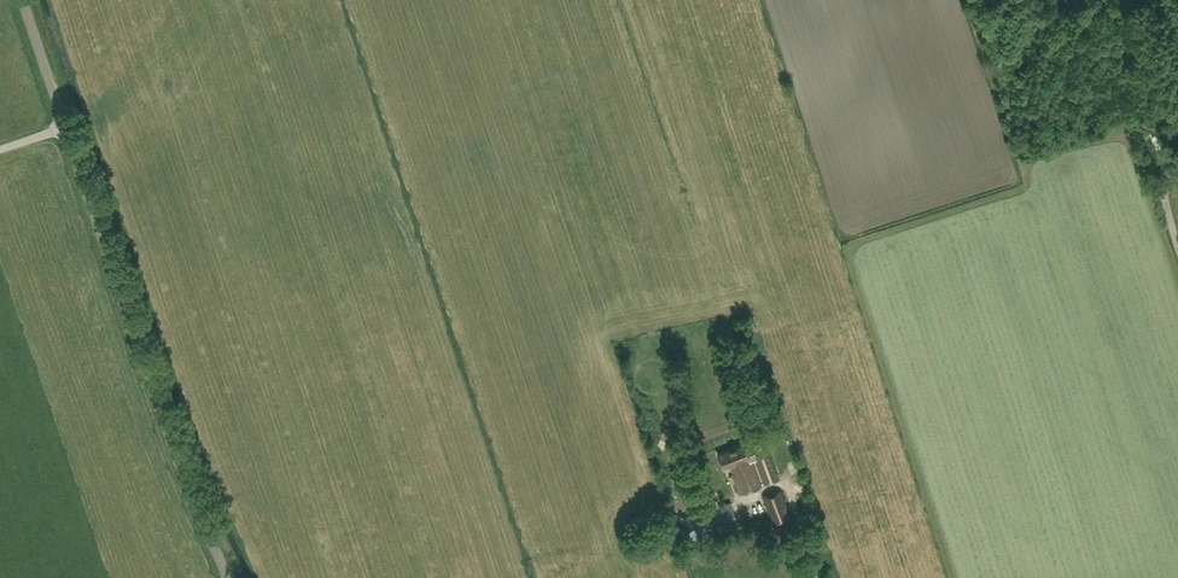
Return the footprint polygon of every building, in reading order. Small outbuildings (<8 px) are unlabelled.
[(761,487),(745,444),(717,455),(723,470),(729,467),(740,495),(761,487)] [(767,451),(755,456),(766,485),(778,480),(767,451)] [(780,491),(763,497),(773,525),(790,519),(780,491)] [(730,503),(686,517),(693,542),(738,529),(730,503)]
